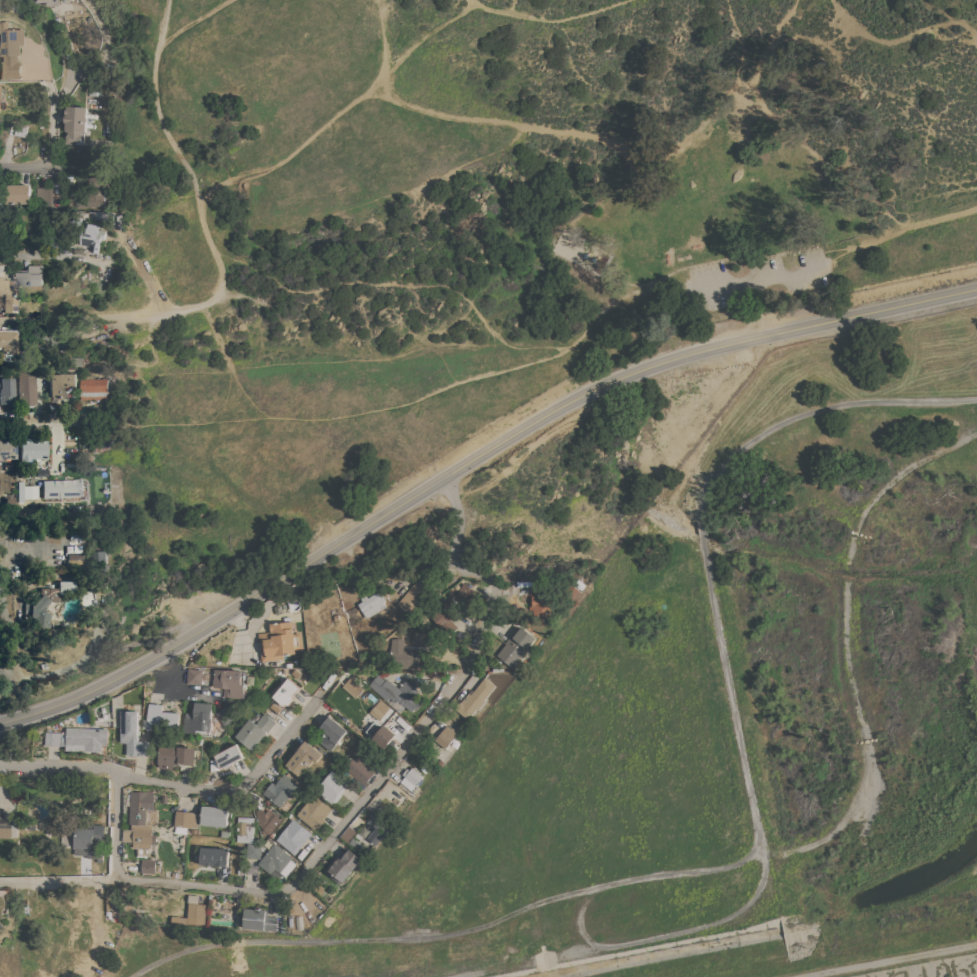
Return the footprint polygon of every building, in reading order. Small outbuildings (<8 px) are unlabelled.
[(19,79),(19,45),(24,45),(24,29),(8,29),(8,21),(0,21),(0,79),(19,79)] [(86,107),(64,106),(64,147),(81,147),(81,133),(85,133),(86,107)] [(104,178),(110,178),(110,187),(104,187),(104,190),(102,190),(102,208),(77,208),(76,192),(85,192),(85,177),(104,177),(104,178)] [(3,203),(3,184),(29,184),(29,203),(3,203)] [(52,207),(33,207),(33,187),(52,187),(52,207)] [(79,246),(83,228),(105,233),(104,240),(101,240),(99,252),(91,250),(91,248),(79,246)] [(19,285),(19,272),(31,272),(31,264),(45,265),(45,285),(19,285)] [(2,293),(0,293),(0,275),(1,275),(1,279),(16,279),(15,312),(2,311),(2,293)] [(1,353),(0,353),(0,329),(13,329),(13,330),(15,330),(15,353),(7,353),(7,359),(2,359),(2,355),(1,355),(1,353)] [(19,371),(36,371),(36,404),(19,404),(19,371)] [(50,373),(76,373),(75,389),(73,389),(66,395),(66,398),(55,398),(55,400),(50,401),(50,373)] [(80,396),(79,396),(79,379),(81,379),(81,375),(93,375),(93,378),(106,379),(107,400),(80,400),(80,396)] [(14,403),(0,403),(0,390),(0,377),(14,377),(14,403)] [(14,457),(0,457),(0,437),(14,437),(14,457)] [(45,437),(45,457),(29,457),(26,461),(19,461),(20,437),(45,437)] [(44,497),(43,479),(83,478),(83,496),(44,497)] [(39,497),(25,498),(25,485),(38,484),(39,497)] [(107,571),(93,571),(93,556),(91,556),(91,550),(107,550),(107,571)] [(65,567),(79,567),(78,552),(64,552),(65,567)] [(418,578),(431,589),(409,614),(396,604),(418,578)] [(31,624),(32,616),(28,616),(29,612),(23,612),(24,603),(32,603),(39,595),(39,587),(57,587),(57,580),(73,580),(73,592),(63,592),(63,593),(58,593),(58,601),(47,601),(42,606),(42,611),(48,611),(47,626),(31,624)] [(463,582),(476,590),(468,603),(455,595),(463,582)] [(83,591),(82,586),(85,585),(85,587),(89,586),(93,602),(81,605),(78,593),(83,591)] [(366,618),(356,601),(369,594),(370,595),(379,590),(384,599),(382,600),(386,606),(366,618)] [(532,595),(532,612),(538,612),(538,616),(546,616),(546,612),(553,612),(552,595),(532,595)] [(451,596),(461,607),(457,610),(459,612),(451,619),(458,627),(447,637),(440,629),(441,628),(430,615),(451,596)] [(257,633),(270,632),(269,623),(292,620),(293,633),(300,632),(302,648),(295,648),(296,652),(290,653),(290,654),(286,654),(286,653),(283,654),(284,659),(261,661),(257,633)] [(497,656),(514,668),(536,638),(521,627),(514,636),(512,634),(505,643),(506,644),(497,656)] [(412,642),(415,632),(429,635),(427,646),(412,642)] [(404,648),(417,648),(417,667),(387,668),(387,658),(390,648),(391,648),(391,642),(392,642),(392,638),(397,639),(397,637),(404,637),(404,648)] [(186,683),(188,668),(203,669),(203,670),(213,671),(211,685),(186,683)] [(242,670),(242,671),(244,671),(243,697),(230,697),(230,696),(224,696),(224,687),(214,686),(215,669),(242,670)] [(378,673),(385,680),(387,678),(398,687),(405,679),(408,681),(410,679),(417,685),(416,687),(418,690),(417,692),(418,693),(416,696),(423,701),(416,709),(415,708),(412,711),(400,701),(395,702),(390,697),(387,700),(369,684),(378,673)] [(485,676),(496,685),(469,720),(455,710),(471,688),(474,691),(485,676)] [(288,677),(299,687),(291,696),(293,698),(288,704),(286,703),(284,705),(273,696),(288,677)] [(363,688),(355,697),(342,686),(350,677),(363,688)] [(380,699),(390,707),(379,720),(369,712),(380,699)] [(213,703),(212,717),(213,718),(212,731),(210,731),(210,733),(197,732),(197,733),(183,732),(184,718),(185,718),(186,712),(194,713),(195,701),(213,703)] [(178,732),(147,729),(149,703),(163,704),(162,711),(180,712),(178,732)] [(229,704),(237,717),(224,725),(216,713),(229,704)] [(121,711),(139,710),(139,734),(138,734),(138,740),(150,740),(150,755),(127,755),(127,742),(121,742),(121,711)] [(249,718),(255,723),(264,712),(275,721),(266,733),(266,732),(258,742),(257,742),(251,749),(235,736),(249,718)] [(316,740),(322,733),(315,728),(327,714),(347,730),(342,736),(345,738),(339,746),(336,744),(330,751),(316,740)] [(396,734),(391,740),(393,742),(391,745),(389,743),(383,749),(372,739),(373,737),(371,735),(374,732),(376,734),(384,724),(396,734)] [(447,725),(451,728),(452,727),(454,729),(453,730),(457,733),(445,748),(435,740),(447,725)] [(108,728),(107,744),(102,744),(102,751),(66,750),(67,727),(108,728)] [(62,732),(61,745),(45,745),(45,731),(62,732)] [(305,740),(323,754),(316,762),(313,760),(300,777),(285,764),(305,740)] [(195,767),(175,764),(173,769),(160,767),(159,762),(160,744),(197,748),(195,767)] [(236,744),(243,757),(232,762),(233,765),(225,769),(224,767),(221,769),(219,765),(218,766),(217,764),(218,763),(214,755),(236,744)] [(375,771),(364,785),(344,768),(355,754),(375,771)] [(405,775),(402,773),(407,768),(409,770),(412,767),(423,775),(411,790),(400,782),(405,775)] [(348,783),(341,793),(342,794),(335,804),(333,802),(332,803),(316,790),(332,770),(348,783)] [(262,793),(271,781),(275,784),(284,773),(298,784),(280,807),(262,793)] [(130,790),(154,791),(153,809),(156,809),(156,824),(152,824),(152,828),(152,830),(154,830),(154,835),(156,835),(156,843),(151,843),(151,848),(149,847),(149,857),(137,857),(137,848),(133,848),(133,842),(122,841),(123,829),(131,829),(131,824),(129,824),(130,790)] [(323,819),(325,820),(319,827),(317,826),(314,829),(296,814),(307,801),(313,793),(331,809),(323,819)] [(202,806),(228,808),(227,826),(201,824),(202,806)] [(281,820),(269,834),(267,832),(265,834),(261,831),(263,828),(258,823),(256,811),(261,808),(264,812),(268,808),(281,820)] [(176,810),(193,812),(199,813),(198,827),(191,827),(187,827),(187,833),(174,832),(175,826),(174,826),(176,810)] [(365,823),(373,829),(366,838),(374,845),(388,828),(372,815),(365,823)] [(237,830),(237,827),(238,816),(254,817),(253,842),(237,841),(237,830)] [(293,818),(312,833),(294,855),(276,840),(293,818)] [(12,835),(0,834),(0,819),(13,820),(13,824),(16,825),(15,830),(13,830),(12,835)] [(102,859),(87,858),(87,855),(74,854),(74,847),(73,847),(74,845),(62,844),(62,831),(75,831),(75,827),(93,828),(93,824),(104,825),(102,859)] [(367,849),(360,857),(346,845),(353,837),(367,849)] [(274,842),(292,857),(291,859),(296,864),(286,876),(280,872),(279,872),(274,868),(270,873),(257,863),(274,842)] [(260,858),(246,857),(247,843),(261,844),(260,858)] [(201,846),(229,848),(227,867),(200,864),(201,846)] [(343,882),(341,881),(339,884),(323,871),(336,855),(341,859),(349,848),(362,859),(343,882)] [(142,859),(155,859),(155,873),(141,873),(142,859)] [(104,893),(111,893),(111,890),(131,889),(132,913),(121,913),(122,917),(105,918),(104,893)] [(204,924),(187,922),(188,903),(206,904),(204,924)] [(243,928),(245,908),(256,909),(256,908),(260,908),(260,909),(268,910),(267,916),(278,916),(277,931),(243,928)]
